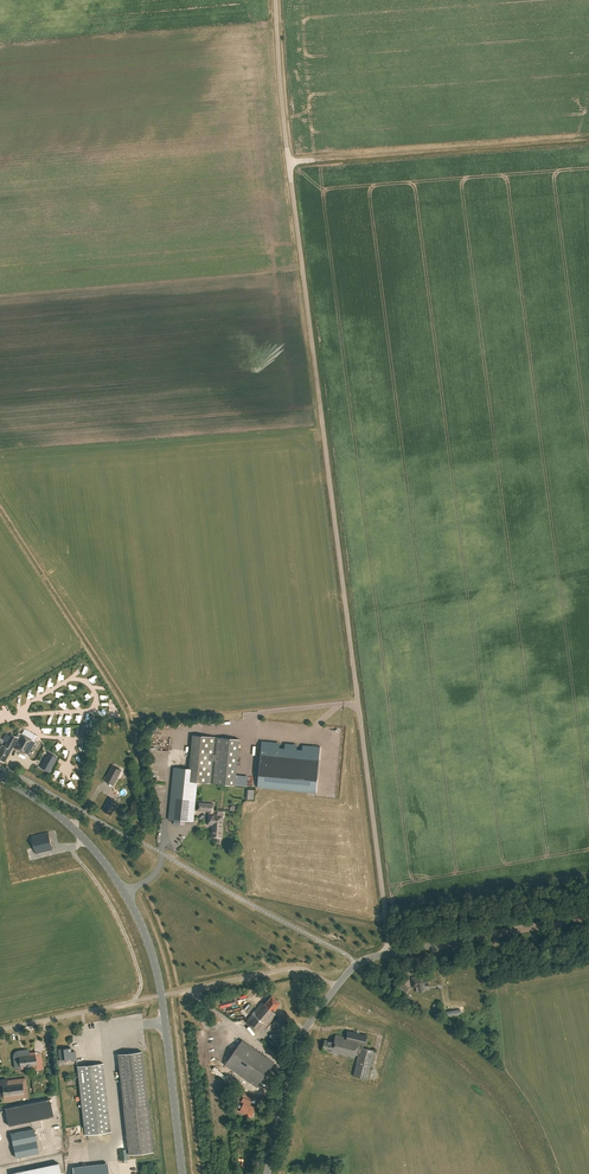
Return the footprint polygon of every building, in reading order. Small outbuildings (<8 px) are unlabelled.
[(82,723),(81,736),(88,737),(89,724),(82,723)] [(0,748),(0,760),(4,762),(13,747),(27,755),(35,741),(20,733),(18,738),(11,733),(3,746),(2,745),(0,748)] [(239,739),(215,737),(192,735),(189,769),(173,767),(168,818),(167,819),(193,821),(197,782),(234,785),(239,739)] [(261,746),(258,782),(317,788),(320,752),(261,746)] [(46,767),(45,769),(50,771),(58,758),(49,753),(46,759),(45,758),(42,765),(46,767)] [(121,770),(113,766),(104,780),(113,785),(121,770)] [(105,805),(102,810),(110,814),(113,810),(114,810),(118,802),(109,797),(104,805),(105,805)] [(207,824),(212,824),(211,837),(221,838),(222,828),(221,828),(222,817),(217,817),(217,814),(212,813),(213,804),(198,802),(198,810),(208,811),(207,824)] [(31,836),(35,853),(52,849),(48,832),(31,836)] [(412,977),(413,987),(416,987),(417,992),(426,991),(425,986),(429,985),(428,976),(418,977),(417,976),(412,977)] [(392,987),(404,995),(408,988),(396,981),(392,987)] [(272,996),(264,1005),(261,1002),(245,1021),(260,1033),(275,1015),(273,1013),(276,1008),(280,1003),(272,996)] [(285,1021),(280,1017),(278,1018),(272,1025),(278,1030),(285,1021)] [(353,1075),(368,1079),(375,1050),(358,1046),(358,1043),(364,1045),(366,1036),(348,1032),(347,1038),(335,1035),(333,1042),(324,1040),(322,1050),(355,1058),(356,1054),(358,1055),(353,1075)] [(275,1062),(243,1040),(226,1064),(258,1086),(275,1062)] [(71,1059),(71,1061),(76,1061),(75,1053),(71,1054),(71,1048),(58,1049),(59,1061),(71,1059)] [(14,1057),(15,1064),(20,1063),(20,1068),(36,1066),(36,1069),(42,1069),(40,1054),(35,1054),(35,1053),(26,1054),(25,1051),(19,1051),(17,1052),(16,1052),(16,1053),(15,1053),(15,1054),(14,1055),(14,1056),(14,1057)] [(142,1051),(118,1054),(129,1154),(153,1152),(142,1051)] [(81,1100),(85,1135),(111,1131),(103,1064),(77,1067),(80,1096),(81,1100)] [(216,1067),(213,1069),(225,1080),(228,1078),(216,1067)] [(0,1096),(3,1096),(4,1099),(27,1096),(25,1079),(7,1081),(7,1080),(2,1080),(1,1080),(0,1081),(0,1094),(0,1096)] [(232,1098),(235,1099),(237,1094),(244,1097),(246,1093),(236,1089),(232,1098)] [(245,1112),(252,1115),(256,1107),(250,1104),(251,1101),(243,1097),(241,1101),(243,1103),(240,1111),(245,1113),(245,1112)] [(53,1116),(50,1099),(5,1108),(9,1126),(53,1116)] [(10,1134),(15,1157),(38,1152),(34,1129),(10,1134)] [(128,1155),(127,1149),(119,1150),(120,1160),(128,1159),(128,1155)] [(12,1173),(61,1173),(58,1163),(53,1164),(47,1165),(41,1167),(35,1168),(29,1169),(24,1170),(12,1173)] [(72,1167),(73,1173),(109,1173),(108,1163),(72,1167)]
